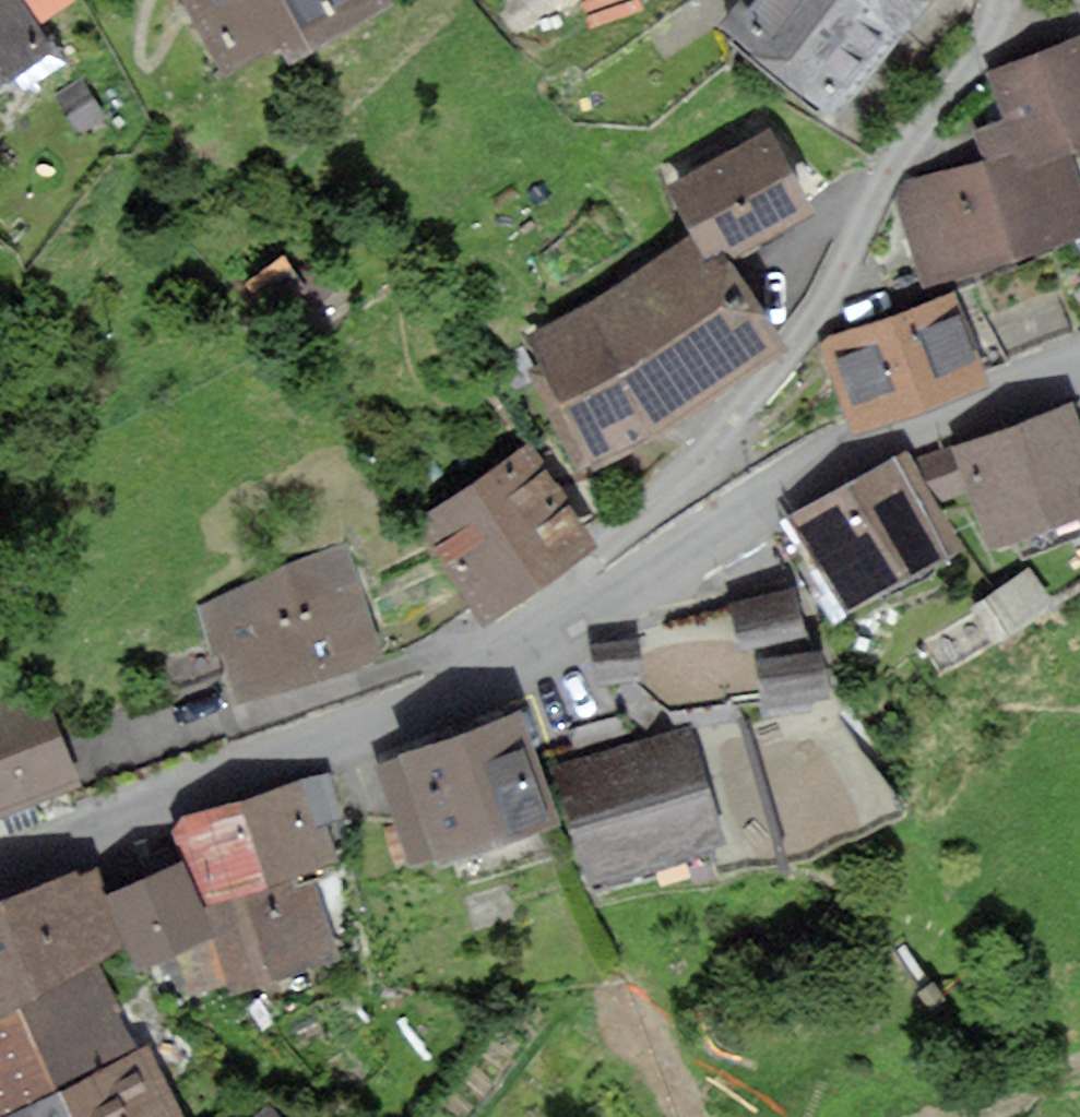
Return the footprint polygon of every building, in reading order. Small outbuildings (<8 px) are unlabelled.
[(50,48),(16,0),(0,0),(0,83),(50,48)] [(227,66),(355,0),(193,0),(227,66)] [(913,0),(744,0),(730,15),(826,99),(913,0)] [(904,195),(933,277),(1079,225),(1079,205),(1058,143),(1079,136),(1079,42),(998,71),(1015,119),(985,130),(997,163),(904,195)] [(102,115),(82,83),(63,94),(83,126),(102,115)] [(771,136),(689,180),(730,255),(811,211),(771,136)] [(716,251),(524,352),(583,464),(775,364),(716,251)] [(348,303),(314,268),(295,287),(328,322),(348,303)] [(952,300),(828,346),(857,424),(981,379),(952,300)] [(959,451),(991,537),(1079,505),(1079,454),(1065,413),(959,451)] [(526,455),(426,521),(484,608),(584,542),(526,455)] [(900,459),(791,528),(843,610),(952,541),(900,459)] [(347,559),(210,603),(237,690),(375,646),(347,559)] [(790,594),(622,637),(672,711),(811,675),(790,594)] [(75,781),(41,694),(0,710),(0,811),(75,781)] [(522,719),(390,765),(424,861),(556,815),(522,719)] [(686,731),(564,771),(599,877),(721,837),(686,731)] [(187,820),(213,898),(285,875),(333,860),(318,815),(336,809),(326,776),(187,820)] [(177,866),(110,896),(140,961),(207,931),(177,866)] [(20,992),(92,960),(122,947),(90,875),(80,879),(74,867),(0,900),(0,1001),(20,992)] [(314,888),(292,895),(285,875),(213,898),(216,909),(213,910),(238,985),(336,954),(314,888)] [(61,1085),(76,1116),(180,1116),(149,1049),(135,1055),(92,960),(20,992),(61,1085)] [(61,1085),(20,992),(0,1001),(0,1111),(3,1116),(76,1116),(61,1085)]
